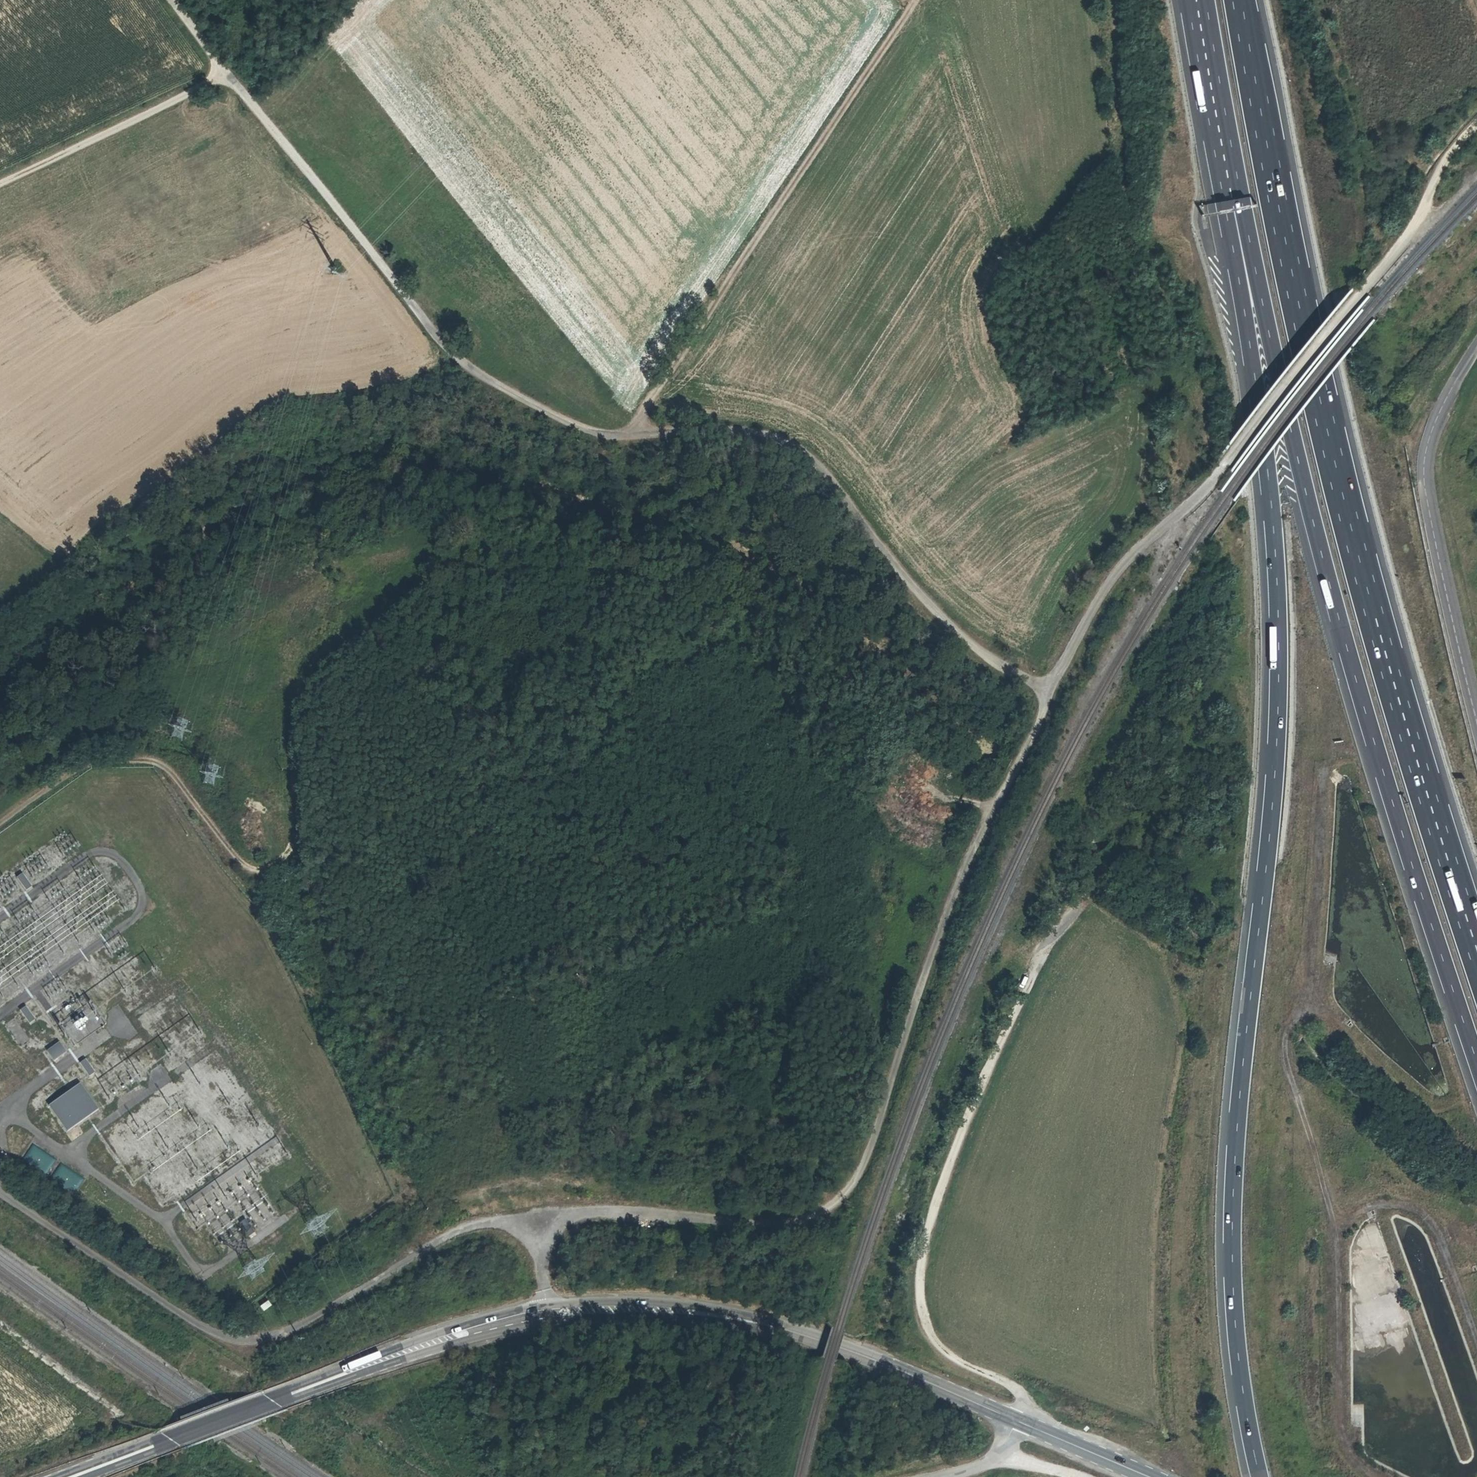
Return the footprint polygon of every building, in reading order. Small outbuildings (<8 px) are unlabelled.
[(21,871),(15,875),(24,889),(31,884),(21,871)] [(53,1022),(66,1017),(59,999),(46,1005),(53,1022)] [(89,1002),(80,1008),(84,1014),(63,1028),(72,1042),(103,1021),(89,1002)] [(24,1004),(18,1009),(28,1022),(34,1018),(24,1004)] [(58,1040),(45,1048),(52,1059),(65,1051),(58,1040)] [(85,1057),(78,1061),(88,1075),(94,1071),(85,1057)] [(79,1081),(47,1103),(66,1130),(98,1107),(79,1081)] [(29,1145),(23,1163),(49,1172),(55,1154),(29,1145)] [(60,1164),(51,1180),(74,1192),(83,1176),(60,1164)] [(253,1232),(244,1219),(240,1222),(249,1235),(253,1232)] [(270,1300),(261,1307),(265,1312),(274,1306),(270,1300)]
